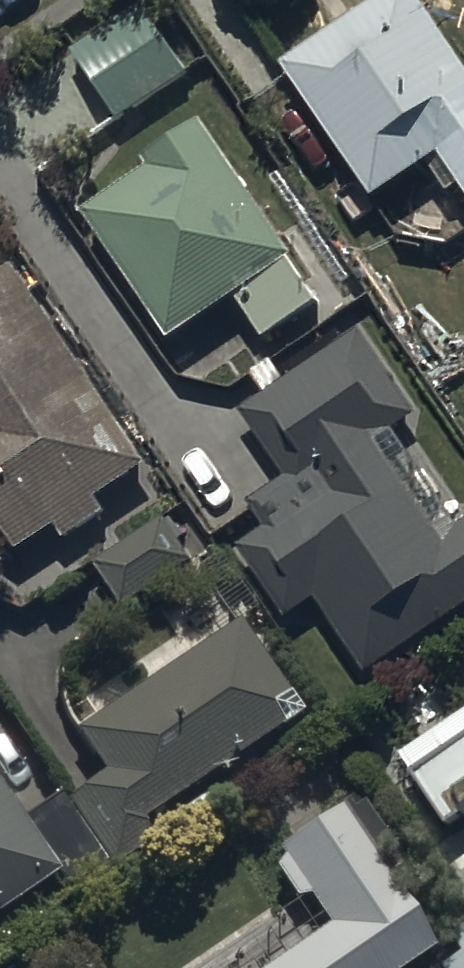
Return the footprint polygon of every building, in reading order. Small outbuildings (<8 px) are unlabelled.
[(413,0),(393,0),(283,74),(374,208),(440,164),(463,199),(463,75),(413,0)] [(139,8),(71,52),(120,128),(188,84),(139,8)] [(296,263),(203,128),(146,167),(151,174),(83,220),(171,348),(237,303),(267,347),(319,311),(289,268),(296,263)] [(15,272),(0,282),(0,541),(2,540),(13,558),(57,529),(68,545),(109,517),(100,502),(147,470),(15,272)] [(457,530),(395,436),(415,422),(359,337),(242,414),(286,482),(248,507),(266,535),(239,553),(285,623),(315,603),(364,678),(463,612),(463,525),(457,530)] [(165,524),(97,568),(126,613),(194,568),(165,524)] [(303,721),(238,629),(79,742),(103,777),(68,802),(118,873),(158,846),(147,831),(303,721)] [(403,763),(452,835),(463,826),(463,722),(403,763)] [(56,882),(66,898),(106,870),(59,801),(25,824),(0,788),(0,920),(56,882)] [(433,956),(385,885),(407,870),(365,809),(350,819),(344,810),(265,864),(285,894),(177,967),(415,967),(433,956)]
